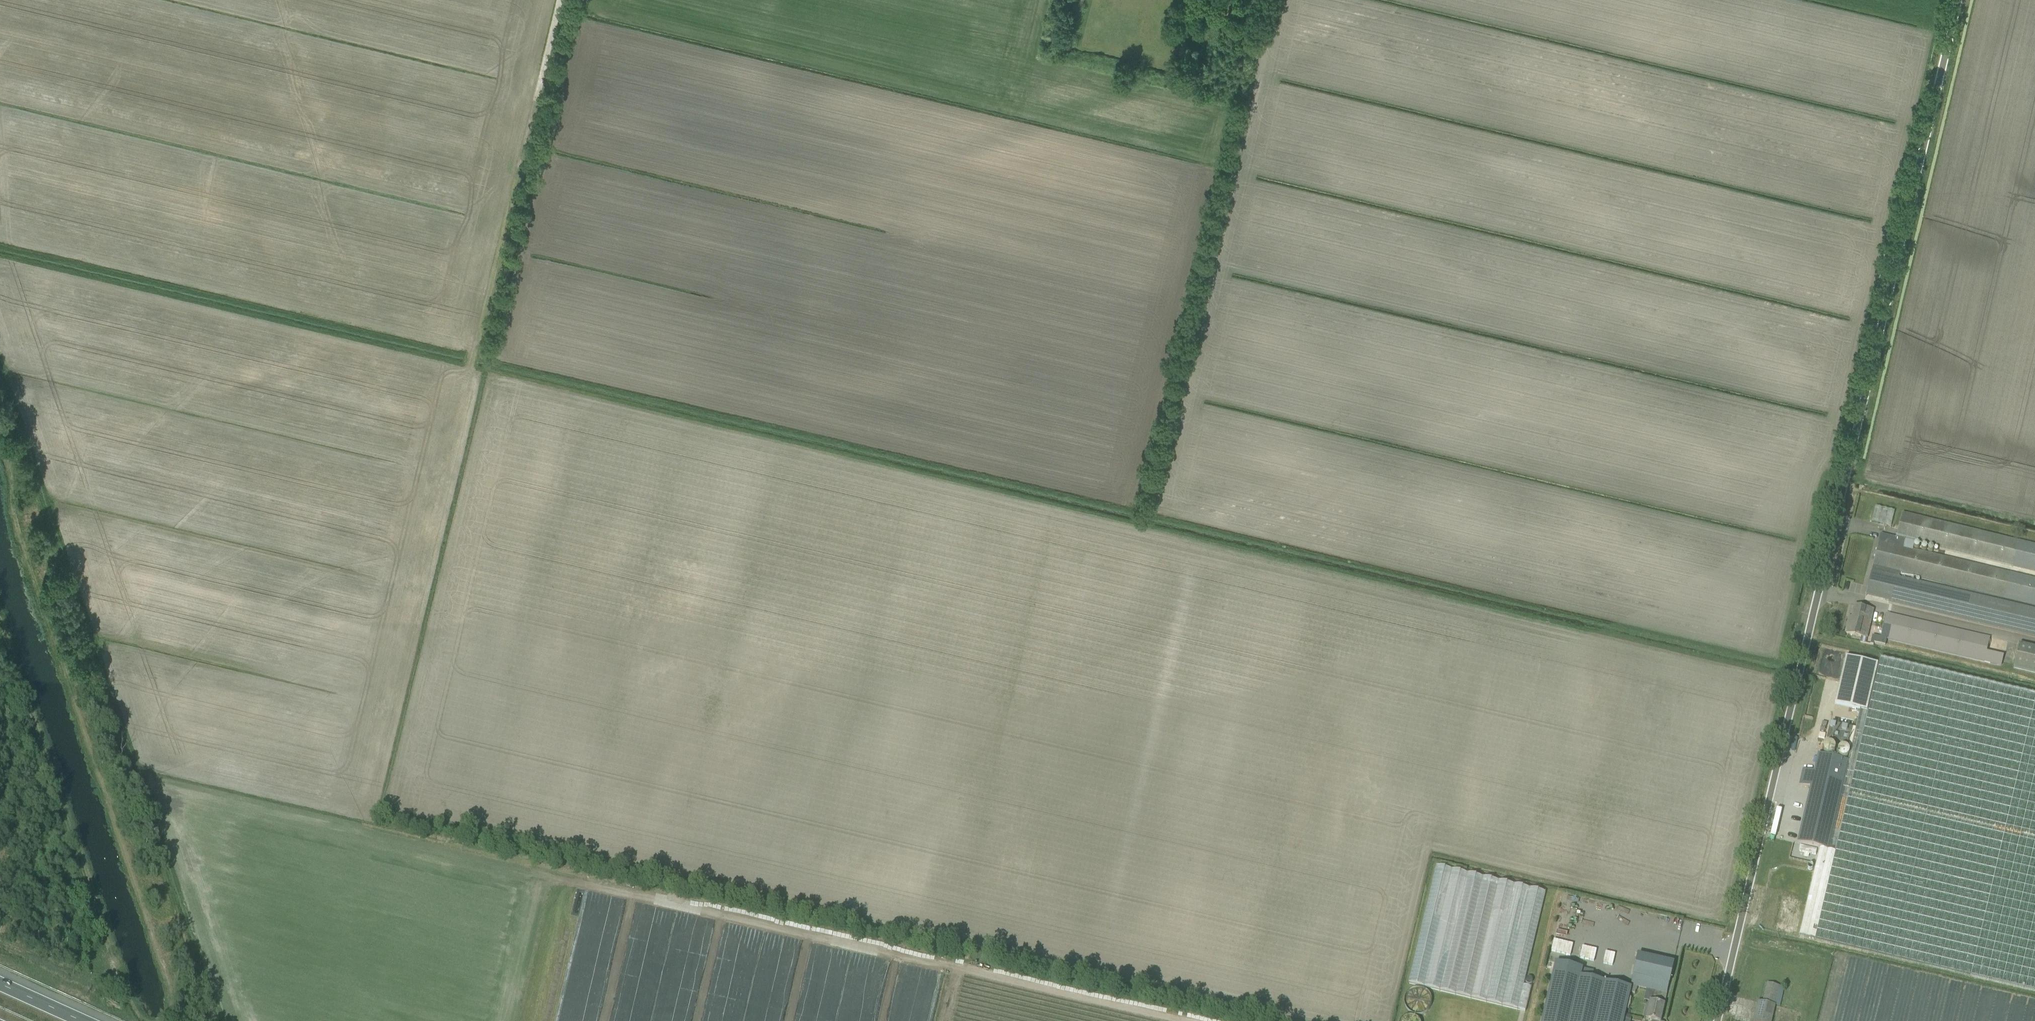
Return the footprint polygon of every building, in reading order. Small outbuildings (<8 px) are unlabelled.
[(1876,506),(1872,522),(1891,527),(1895,511),(1876,506)] [(1902,514),(1896,538),(1881,534),(1866,597),(1889,602),(1888,604),(2034,639),(2034,610),(1900,578),(1901,574),(2034,607),(2034,579),(1913,549),(1914,544),(2034,573),(2034,546),(1902,514)] [(1845,634),(1866,638),(1873,611),(1855,606),(1852,618),(1849,618),(1845,634)] [(1886,613),(1880,638),(1958,656),(1990,663),(1992,654),(1986,652),(1990,638),(1957,630),(1886,613)] [(2019,643),(2013,669),(2034,674),(2034,647),(2019,643)] [(1835,705),(1860,710),(1856,730),(1830,724),(1827,740),(1849,745),(1848,749),(1851,750),(1848,762),(1818,755),(1814,773),(1803,770),(1800,785),(1811,788),(1798,844),(1819,849),(1800,936),(1815,940),(1825,942),(2034,991),(2034,695),(1890,661),(1880,659),(1868,712),(1867,712),(1878,665),(1846,657),(1835,705)] [(1525,985),(1545,889),(1434,867),(1410,986),(1527,1009),(1532,986),(1525,985)] [(1562,901),(1580,907),(1583,897),(1565,891),(1562,901)] [(1630,993),(1635,994),(1636,990),(1637,990),(1638,987),(1655,991),(1652,1002),(1650,1002),(1646,1019),(1652,1020),(1661,1020),(1667,993),(1669,983),(1674,964),(1638,955),(1633,975),(1634,975),(1631,985),(1630,988),(1580,976),(1582,969),(1556,963),(1543,1020),(1623,1020),(1630,993)] [(1762,1003),(1774,1006),(1776,999),(1777,994),(1779,987),(1767,984),(1763,996),(1762,1003)] [(1408,989),(1407,1010),(1428,1010),(1429,989),(1408,989)] [(1775,1006),(1774,1006),(1762,1003),(1759,1002),(1754,1020),(1772,1020),(1775,1006)]
